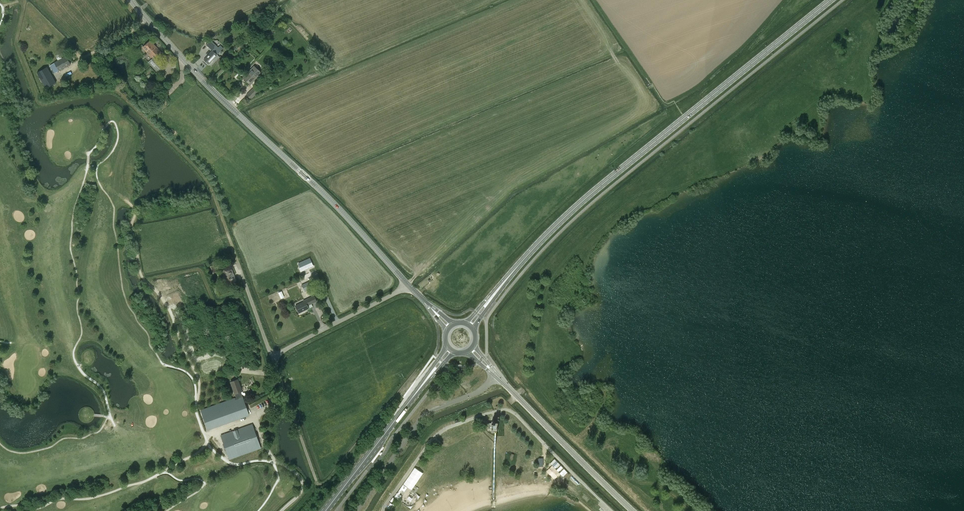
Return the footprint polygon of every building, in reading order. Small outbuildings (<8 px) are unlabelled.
[(222,50),(223,48),(220,45),(218,47),(210,40),(206,44),(212,51),(204,60),(208,64),(217,55),(222,50)] [(148,62),(152,66),(159,74),(164,69),(157,62),(155,59),(162,53),(150,41),(143,48),(152,58),(148,62)] [(50,65),(54,73),(59,71),(71,64),(66,56),(62,59),(59,54),(55,56),(58,61),(50,65)] [(254,66),(247,74),(243,78),(250,85),(261,73),(254,66)] [(46,88),(56,83),(47,67),(37,73),(46,88)] [(168,86),(165,82),(160,87),(164,90),(168,86)] [(254,88),(246,95),(251,99),(258,92),(254,88)] [(299,268),(301,272),(313,267),(309,258),(298,263),(300,267),(299,268)] [(210,274),(217,272),(214,265),(208,267),(210,274)] [(229,268),(223,270),(222,272),(227,285),(237,282),(232,269),(229,268)] [(310,281),(302,285),(305,292),(314,288),(310,281)] [(303,301),(303,302),(295,306),(299,313),(309,308),(308,306),(317,301),(314,295),(303,301)] [(235,394),(241,392),(242,391),(238,379),(230,382),(235,394)] [(229,400),(200,410),(208,430),(247,416),(249,415),(241,392),(235,394),(236,397),(234,398),(229,400)] [(247,426),(221,435),(229,460),(247,453),(261,448),(252,424),(247,426)] [(457,427),(451,430),(452,431),(444,435),(449,444),(462,437),(457,427)]
